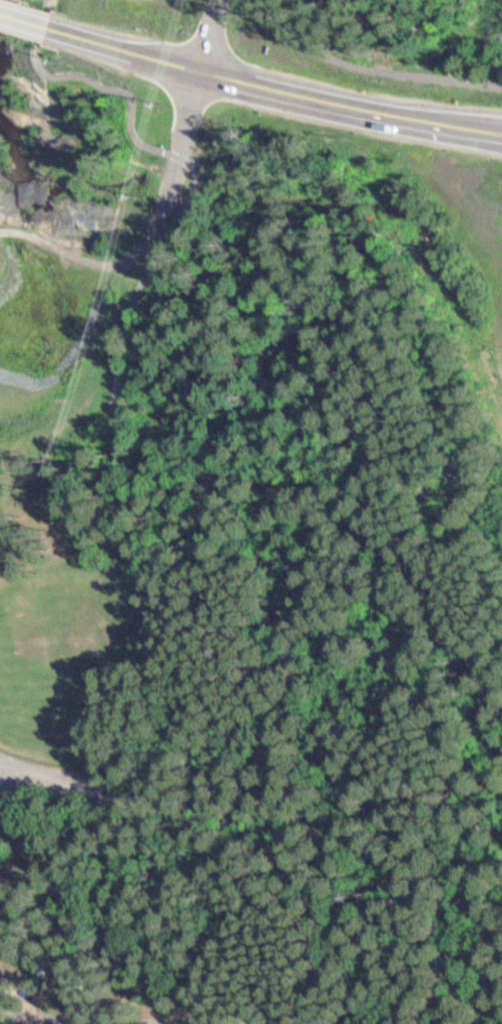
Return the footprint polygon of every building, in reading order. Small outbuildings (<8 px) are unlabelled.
[(70,573),(68,566),(43,570),(44,578),(70,573)]
